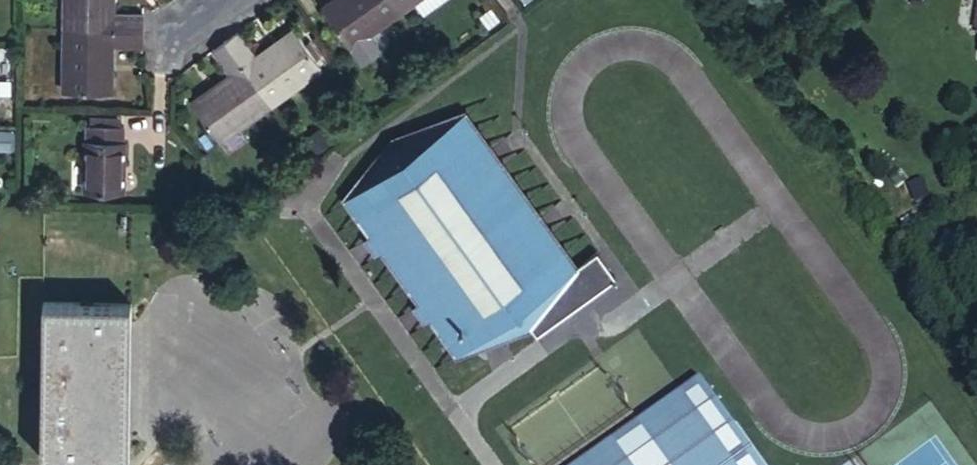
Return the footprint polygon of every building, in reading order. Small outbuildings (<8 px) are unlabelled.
[(56,33),(140,35),(141,15),(105,14),(106,0),(57,0),(56,33)] [(347,46),(398,8),(392,0),(330,0),(320,8),(347,46)] [(398,8),(409,0),(416,11),(430,0),(392,0),(398,8)] [(471,9),(482,23),(494,14),(484,0),(471,9)] [(223,40),(268,102),(317,66),(290,29),(254,54),(237,29),(223,40)] [(56,33),(54,96),(105,97),(106,54),(139,53),(140,35),(56,33)] [(190,102),(217,138),(268,102),(223,40),(208,50),(226,75),(190,102)] [(596,253),(577,267),(464,111),(392,136),(342,199),(368,234),(361,241),(375,258),(381,254),(419,305),(412,311),(425,327),(432,322),(455,355),(473,349),(492,342),(528,329),(531,325),(536,332),(612,277),(596,253)] [(88,194),(127,195),(128,130),(90,129),(88,194)] [(43,299),(40,452),(61,453),(61,464),(99,464),(99,454),(126,455),(130,301),(43,299)] [(701,381),(582,464),(761,464),(701,381)]
